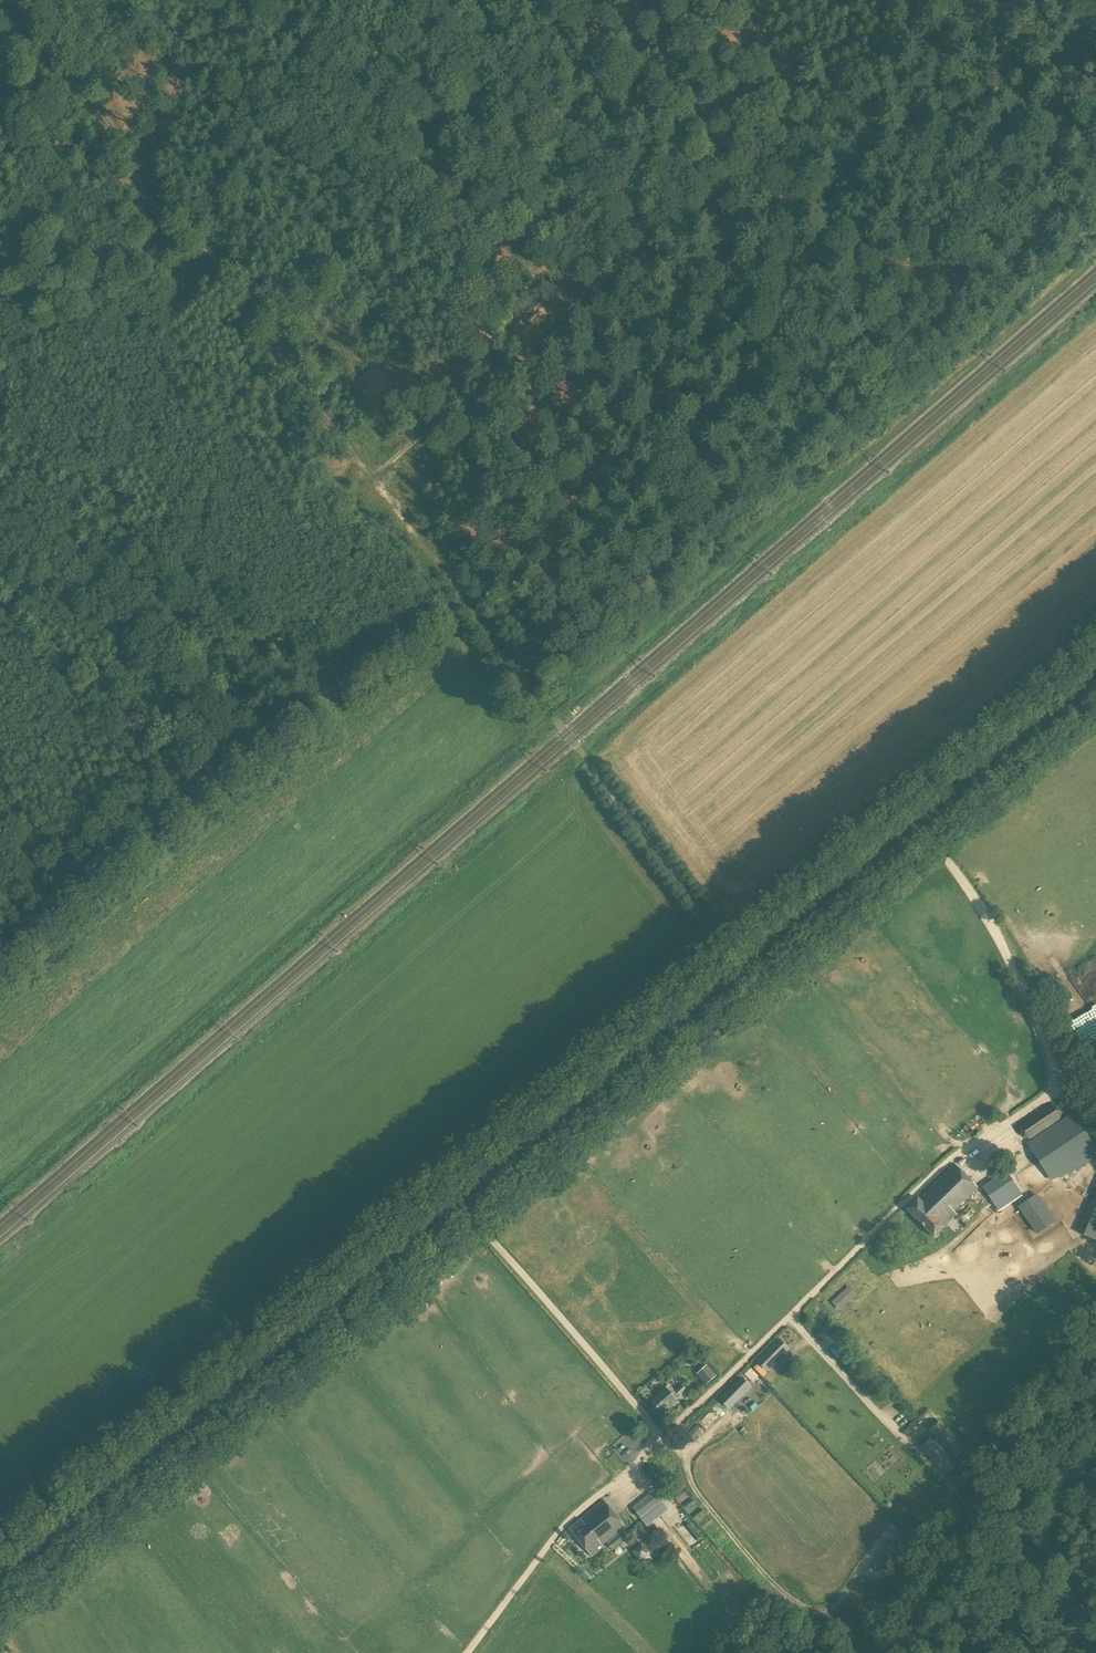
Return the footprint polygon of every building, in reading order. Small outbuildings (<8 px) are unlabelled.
[(1030,1139),(1059,1119),(1061,1112),(1057,1105),(1049,1104),(1020,1123),(1020,1124),(1019,1131),(1023,1137),(1024,1137),(1024,1138),(1028,1138),(1030,1139)] [(1049,1178),(1095,1149),(1072,1113),(1026,1143),(1049,1178)] [(947,1224),(944,1221),(979,1188),(955,1163),(918,1197),(918,1196),(906,1207),(934,1236),(947,1224)] [(999,1211),(1022,1195),(1007,1172),(983,1187),(999,1211)] [(1038,1229),(1057,1216),(1038,1189),(1019,1202),(1038,1229)] [(1087,1231),(1095,1235),(1095,1206),(1087,1231)] [(757,1361),(766,1369),(787,1348),(779,1340),(757,1361)] [(696,1374),(705,1385),(716,1375),(707,1364),(696,1374)] [(787,1390),(806,1372),(801,1367),(782,1385),(787,1390)] [(768,1390),(777,1383),(771,1376),(763,1384),(768,1390)] [(681,1385),(675,1390),(679,1395),(685,1389),(681,1385)] [(734,1385),(720,1399),(728,1408),(743,1393),(734,1385)] [(676,1401),(665,1388),(651,1400),(663,1413),(676,1401)] [(931,1438),(921,1447),(946,1474),(956,1465),(949,1458),(954,1454),(957,1456),(965,1448),(940,1421),(931,1429),(939,1437),(934,1442),(931,1438)] [(632,1507),(642,1521),(664,1504),(653,1491),(632,1507)] [(603,1499),(568,1527),(592,1556),(603,1547),(602,1545),(625,1526),(603,1499)] [(642,1543),(633,1551),(641,1560),(650,1552),(642,1543)]
